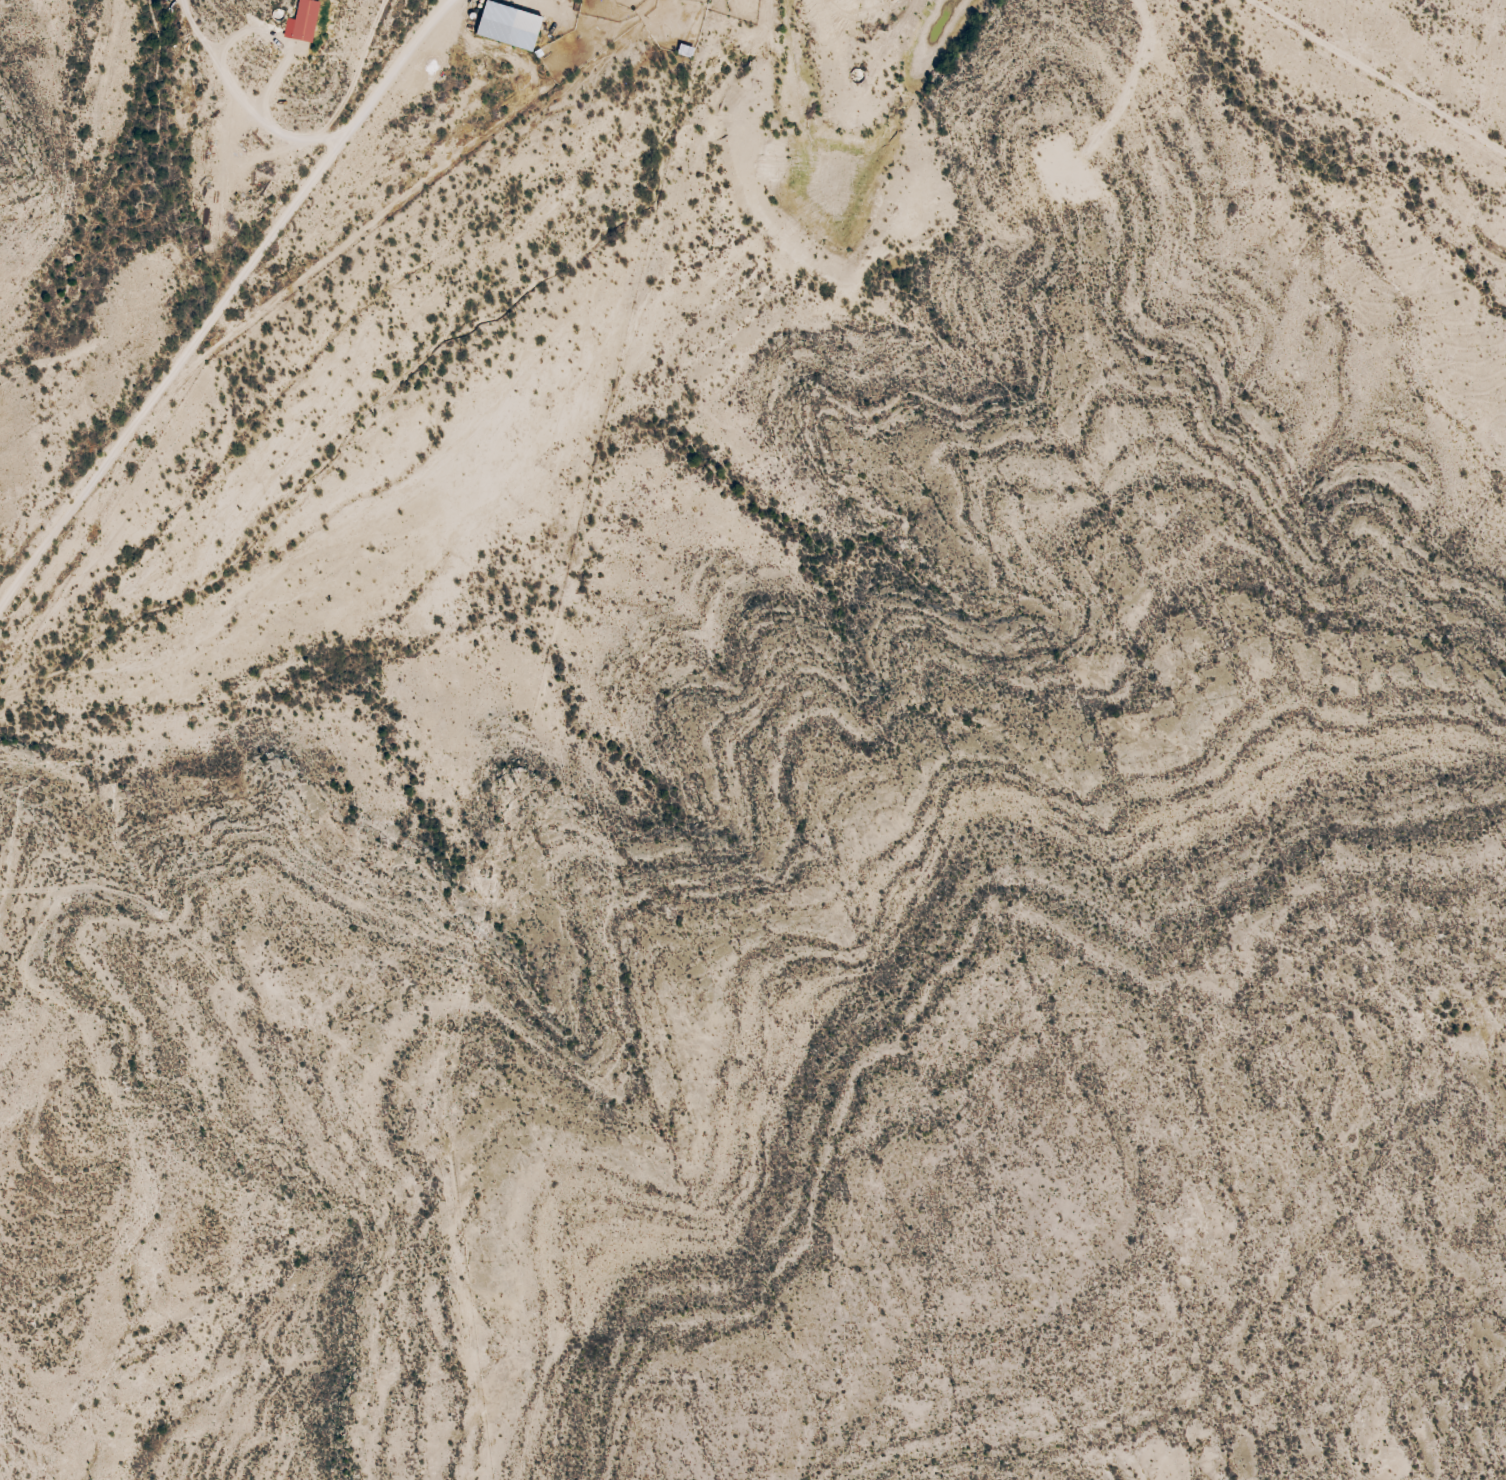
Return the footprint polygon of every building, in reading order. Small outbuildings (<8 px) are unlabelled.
[(542,17),(485,1),(475,36),(533,52),(542,17)]
